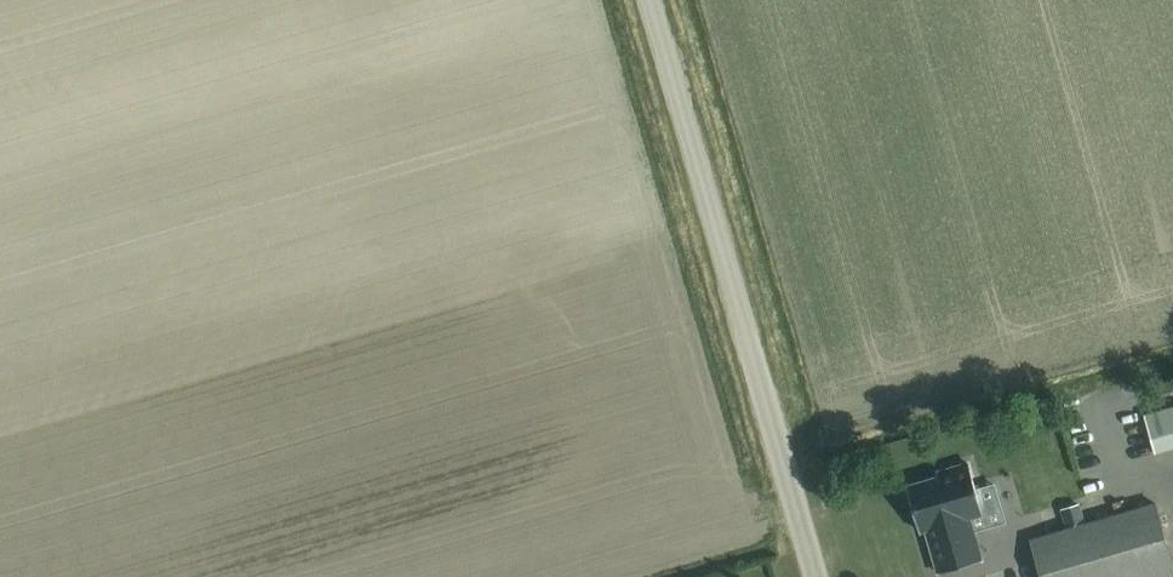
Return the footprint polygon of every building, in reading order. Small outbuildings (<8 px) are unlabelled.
[(969,517),(983,513),(968,462),(936,472),(938,477),(906,486),(919,531),(925,529),(938,573),(982,560),(969,517)] [(1042,576),(1172,576),(1172,564),(1155,503),(1031,539),(1042,576)] [(1061,505),(1047,506),(1048,524),(1061,524),(1061,505)]
